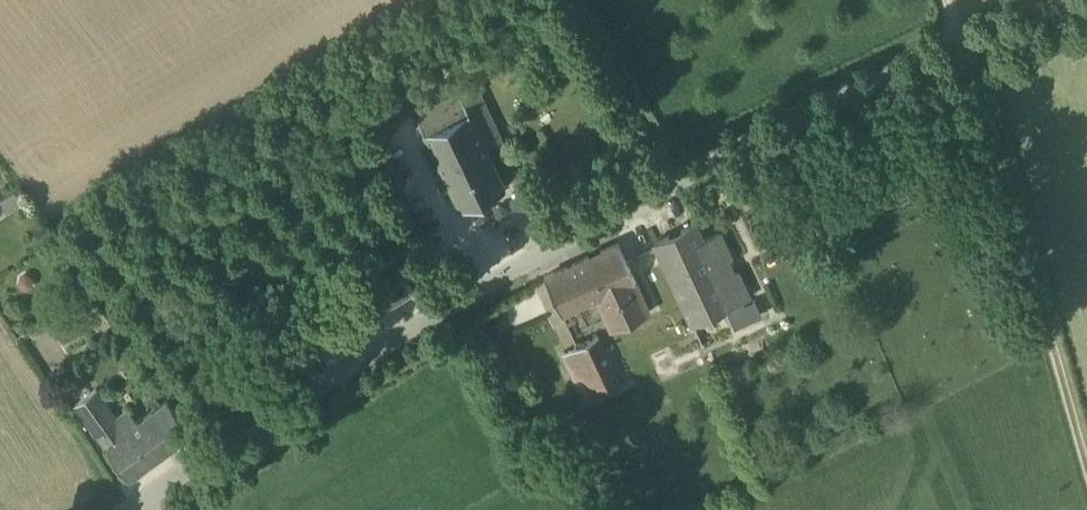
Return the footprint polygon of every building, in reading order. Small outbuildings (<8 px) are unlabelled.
[(505,186),(487,146),(502,139),(476,85),(417,111),(460,206),(505,186)] [(24,203),(15,190),(0,200),(0,202),(8,213),(24,203)] [(693,324),(749,298),(719,232),(703,239),(696,223),(655,241),(693,324)] [(545,276),(561,313),(595,297),(610,331),(651,312),(618,242),(545,276)] [(21,288),(27,289),(33,286),(34,280),(31,275),(25,273),(20,276),(18,282),(21,288)] [(598,394),(620,384),(598,336),(562,353),(581,392),(594,386),(598,394)] [(192,431),(167,399),(129,428),(97,388),(73,406),(104,446),(129,478),(192,431)]
